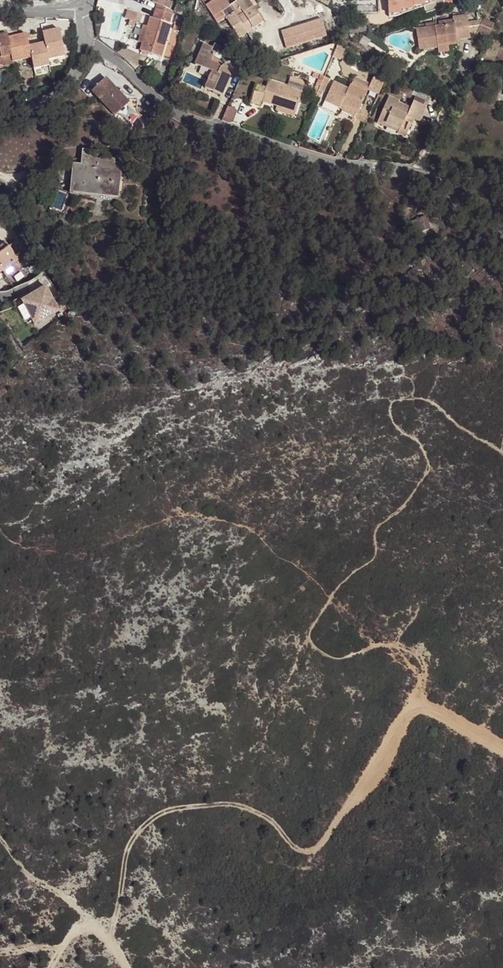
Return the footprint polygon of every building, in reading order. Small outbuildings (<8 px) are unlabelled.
[(263,23),(248,0),(238,0),(229,6),(234,12),(226,18),(239,38),(248,32),(245,29),(251,25),(253,29),(263,23)] [(395,9),(443,8),(443,0),(395,0),(395,9)] [(140,51),(162,57),(172,24),(170,23),(173,11),(157,4),(153,18),(150,17),(147,27),(142,44),(140,51)] [(177,5),(173,11),(184,18),(188,12),(177,5)] [(221,11),(226,18),(234,12),(229,6),(221,11)] [(378,12),(361,13),(361,21),(379,26),(378,12)] [(470,38),(467,15),(452,17),(452,20),(453,24),(439,26),(427,28),(426,24),(418,26),(418,29),(416,29),(419,50),(438,48),(437,46),(447,45),(447,46),(457,45),(456,40),(470,38)] [(321,18),(281,30),(286,49),(327,36),(321,18)] [(478,31),(488,36),(493,25),(483,20),(478,31)] [(138,42),(142,44),(147,27),(143,26),(138,42)] [(8,38),(7,34),(0,35),(0,65),(3,64),(1,57),(11,55),(13,62),(32,58),(27,34),(8,38)] [(222,96),(230,76),(224,66),(220,68),(218,64),(212,61),(215,53),(211,51),(213,48),(204,44),(195,64),(212,72),(208,81),(211,82),(207,89),(222,96)] [(448,51),(447,46),(447,45),(437,46),(438,48),(438,53),(448,51)] [(344,49),(338,46),(333,57),(340,60),(344,49)] [(11,55),(1,57),(3,64),(3,66),(13,64),(11,55)] [(369,90),(379,95),(388,76),(378,69),(370,85),(356,78),(353,85),(352,85),(349,89),(335,82),(326,101),(342,110),(345,105),(358,111),(359,109),(369,90)] [(329,79),(324,77),(320,85),(318,90),(323,92),(329,79)] [(126,99),(106,78),(92,91),(116,115),(125,106),(129,102),(126,99)] [(268,81),(266,88),(255,85),(250,102),(261,105),(262,102),(277,106),(296,112),(302,91),(268,81)] [(312,96),(315,98),(318,90),(320,85),(317,84),(312,96)] [(389,97),(377,123),(385,126),(387,123),(399,129),(398,132),(397,133),(406,137),(411,124),(409,123),(411,118),(414,119),(420,122),(426,107),(423,105),(414,102),(411,109),(398,104),(399,102),(389,97)] [(138,100),(126,99),(129,102),(125,106),(137,107),(138,100)] [(356,116),(358,111),(345,105),(342,110),(356,116)] [(230,106),(225,119),(234,123),(239,110),(230,106)] [(295,116),(296,112),(277,106),(276,110),(295,116)] [(369,114),(359,109),(358,111),(356,116),(355,118),(365,123),(369,114)] [(398,132),(399,129),(387,123),(385,126),(398,132)] [(114,164),(114,160),(98,158),(99,153),(84,151),(83,160),(85,160),(85,166),(82,166),(74,165),(72,187),(83,189),(83,191),(110,194),(114,164)] [(118,195),(121,165),(114,164),(110,194),(118,195)] [(74,194),(56,187),(47,210),(65,216),(74,194)] [(429,228),(425,217),(411,222),(415,234),(429,228)] [(2,271),(7,278),(21,268),(16,260),(17,260),(3,241),(0,242),(0,272),(2,271)] [(32,293),(39,303),(50,296),(44,285),(32,293)] [(36,324),(59,309),(50,296),(39,303),(32,293),(20,301),(36,324)]
